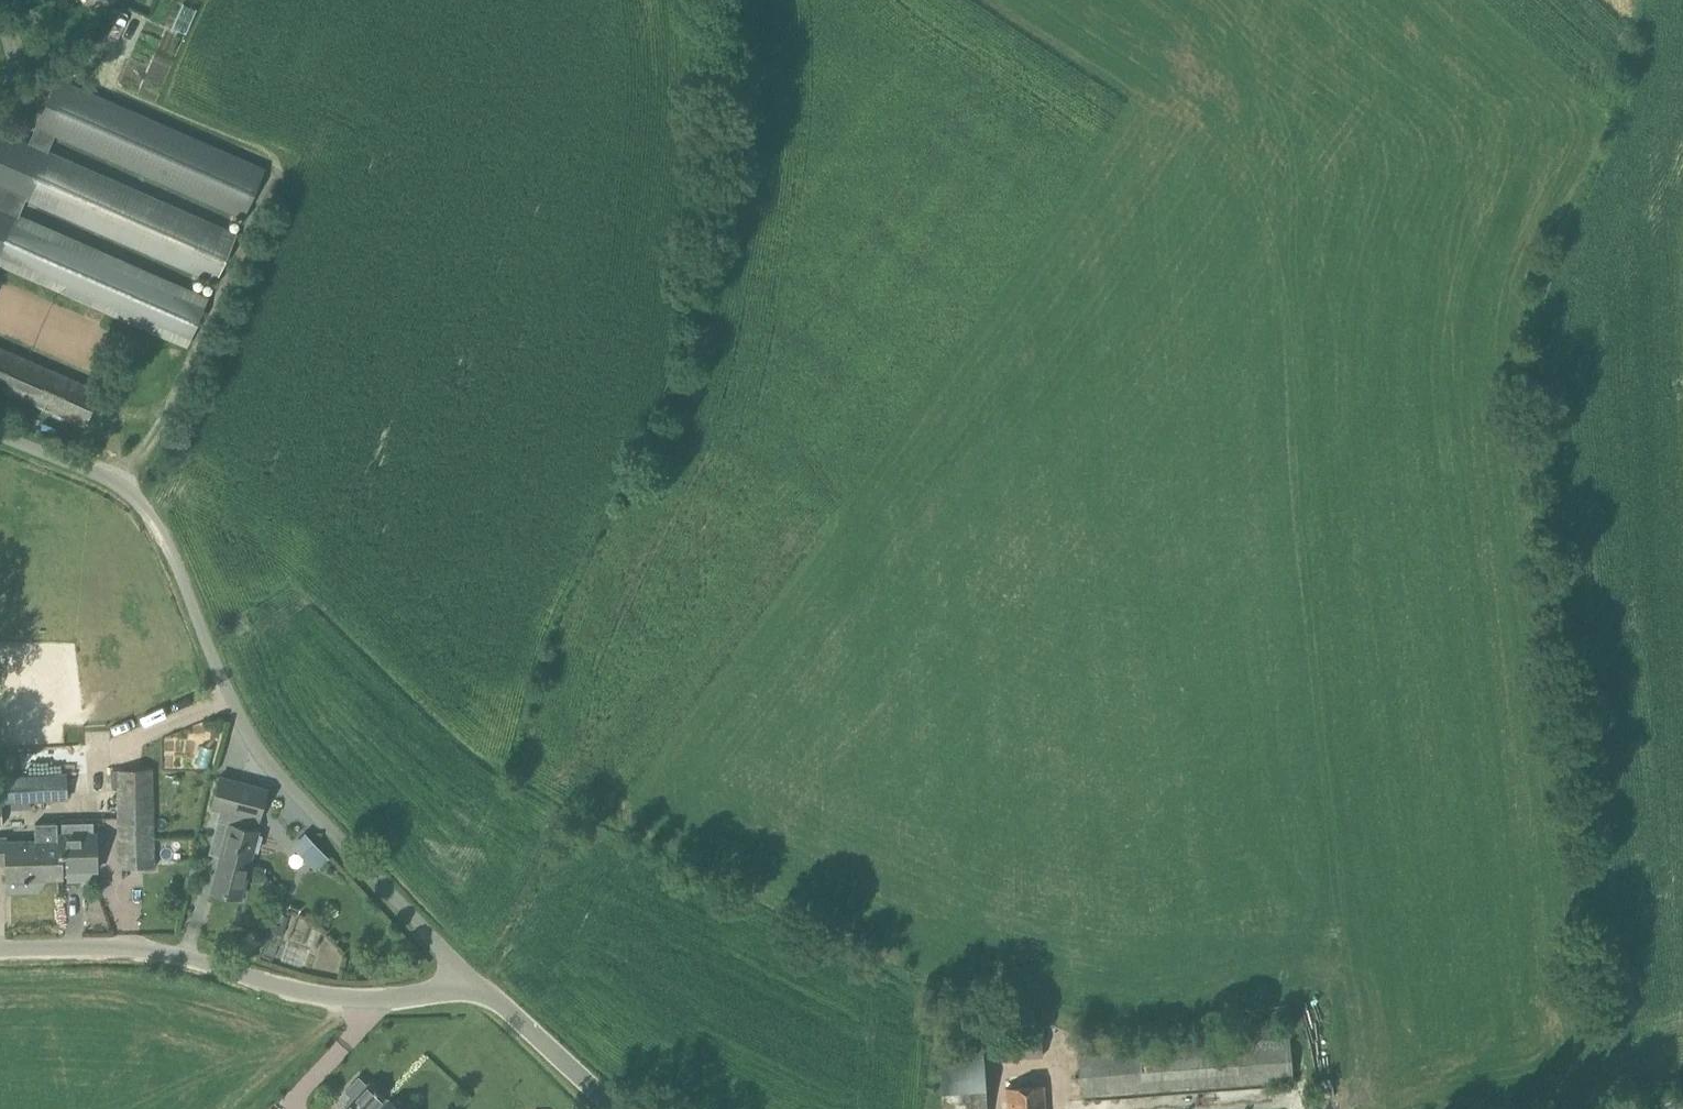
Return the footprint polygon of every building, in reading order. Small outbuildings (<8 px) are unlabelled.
[(265,169),(59,79),(31,143),(47,150),(54,134),(244,217),(265,169)] [(237,233),(47,150),(31,143),(0,130),(0,264),(187,346),(208,298),(19,215),(26,198),(215,282),(237,233)] [(86,428),(102,391),(0,346),(0,390),(86,428)] [(73,773),(72,756),(20,758),(21,775),(73,773)] [(118,869),(156,868),(153,769),(117,770),(118,869)] [(66,776),(0,780),(0,826),(3,825),(1,805),(68,802),(66,776)] [(267,790),(220,777),(212,808),(221,810),(210,853),(221,856),(212,891),(241,898),(253,850),(258,851),(262,836),(257,835),(258,831),(251,830),(254,818),(259,820),(267,790)] [(61,838),(0,839),(0,864),(8,864),(9,879),(62,878),(62,874),(99,872),(97,830),(61,832),(61,838)] [(1003,1060),(1043,1056),(1041,1032),(1001,1036),(1003,1060)] [(1290,1036),(1106,1050),(1105,1038),(1077,1040),(1078,1052),(1077,1053),(1081,1096),(1294,1080),(1290,1036)] [(939,1046),(943,1108),(987,1108),(983,1043),(939,1046)] [(388,1100),(373,1087),(371,1088),(358,1076),(344,1091),(349,1096),(345,1100),(348,1103),(343,1108),(379,1108),(388,1100)] [(1006,1088),(1008,1108),(1046,1108),(1044,1086),(1006,1088)] [(388,1100),(379,1108),(398,1108),(388,1100)]
